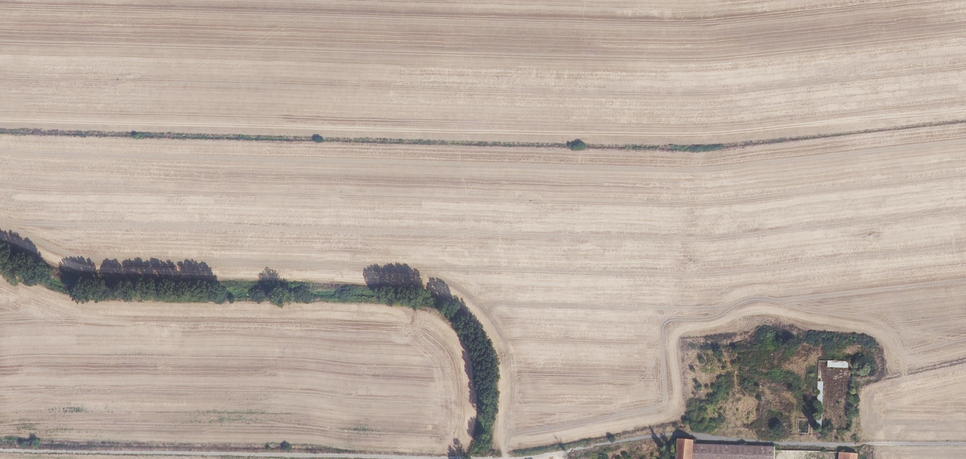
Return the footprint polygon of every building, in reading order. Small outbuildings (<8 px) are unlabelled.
[(677,439),(676,458),(774,458),(775,447),(693,445),(693,440),(677,439)] [(839,452),(838,458),(856,458),(857,449),(845,448),(844,453),(839,452)] [(782,449),(782,458),(820,458),(820,451),(782,449)]
